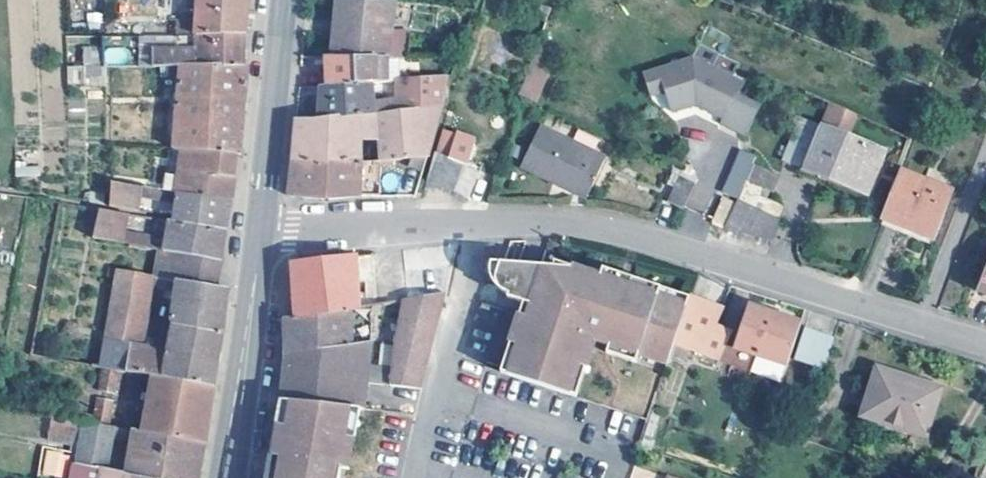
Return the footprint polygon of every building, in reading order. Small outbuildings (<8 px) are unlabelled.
[(243,33),(247,32),(248,13),(249,0),(200,0),(198,20),(176,20),(175,35),(178,35),(196,35),(243,33)] [(391,55),(393,28),(395,0),(337,0),(332,55),(391,55)] [(391,55),(408,55),(410,31),(393,28),(391,55)] [(451,37),(410,31),(408,55),(449,56),(451,37)] [(182,63),(243,62),(243,41),(243,33),(196,35),(178,35),(178,48),(153,49),(153,66),(182,65),(182,63)] [(85,46),(85,63),(107,63),(107,46),(85,46)] [(389,80),(391,55),(332,55),(328,55),(328,84),(373,81),(389,80)] [(399,79),(446,76),(447,68),(449,56),(408,55),(391,55),(389,80),(399,79)] [(693,58),(659,72),(668,93),(676,113),(699,104),(728,116),(726,121),(751,132),(763,103),(738,92),(744,79),(693,58)] [(248,62),(243,62),(182,63),(182,65),(176,146),(184,147),(238,151),(241,152),(245,108),(247,86),(247,74),(248,62)] [(107,83),(107,63),(85,63),(86,83),(107,83)] [(668,93),(659,72),(645,77),(654,98),(668,93)] [(442,106),(446,76),(399,79),(401,98),(402,110),(442,106)] [(373,81),(328,84),(320,85),(319,117),(319,119),(362,114),(375,113),(374,100),(373,81)] [(374,100),(375,113),(379,112),(402,110),(401,98),(374,100)] [(428,156),(442,106),(402,110),(379,112),(381,138),(382,158),(404,157),(422,156),(428,156)] [(379,112),(375,113),(362,114),(362,139),(381,138),(379,112)] [(295,140),(293,158),(361,161),(362,139),(362,114),(319,119),(319,117),(297,117),(295,140)] [(800,115),(785,157),(805,165),(821,123),(800,115)] [(821,123),(805,165),(838,177),(835,182),(864,193),(881,146),(821,123)] [(608,159),(544,127),(525,167),(589,198),(608,159)] [(460,129),(449,154),(468,162),(478,136),(460,129)] [(184,147),(178,191),(231,199),(234,179),(238,151),(184,147)] [(757,154),(743,148),(725,189),(739,195),(757,154)] [(457,187),(467,163),(468,162),(449,154),(437,149),(429,179),(455,189),(457,187)] [(416,179),(422,156),(404,157),(404,179),(416,179)] [(361,161),(293,158),(291,187),(290,194),(331,198),(361,194),(361,161)] [(481,169),(467,163),(457,187),(471,193),(481,169)] [(42,174),(42,164),(16,165),(16,175),(42,174)] [(949,186),(902,168),(884,216),(932,235),(949,186)] [(696,181),(680,174),(668,199),(684,208),(696,182),(696,181)] [(142,185),(112,180),(111,205),(138,209),(142,185)] [(107,192),(91,190),(90,200),(106,203),(107,192)] [(231,199),(178,191),(174,217),(174,219),(227,229),(227,226),(229,217),(231,199)] [(726,223),(736,199),(723,194),(712,219),(726,223)] [(739,195),(736,199),(726,223),(774,239),(784,216),(739,195)] [(129,213),(99,208),(95,237),(124,242),(129,213)] [(169,218),(164,248),(222,258),(224,244),(227,229),(174,219),(169,218)] [(222,258),(164,248),(158,247),(154,274),(158,274),(217,285),(222,258)] [(375,276),(373,252),(358,253),(360,284),(369,283),(375,276)] [(297,315),(362,306),(360,284),(358,253),(295,260),(296,287),(297,315)] [(497,275),(502,262),(493,261),(490,273),(497,275)] [(515,263),(502,262),(497,275),(499,283),(501,292),(504,294),(505,291),(515,263)] [(409,299),(445,293),(452,263),(409,267),(409,299)] [(500,307),(484,361),(500,367),(499,370),(564,391),(574,362),(583,365),(592,336),(606,341),(635,350),(669,361),(676,341),(688,303),(660,295),(662,286),(634,277),(631,286),(603,277),(577,269),(557,267),(544,266),(542,272),(519,264),(515,263),(505,291),(512,298),(520,300),(528,303),(525,315),(516,312),(500,307)] [(544,266),(519,264),(542,272),(544,266)] [(123,269),(116,267),(114,275),(121,277),(123,269)] [(634,277),(605,267),(603,277),(631,286),(634,277)] [(154,274),(123,269),(121,277),(108,337),(132,341),(131,345),(141,346),(154,274)] [(228,287),(217,285),(158,274),(156,285),(178,289),(171,320),(174,321),(169,351),(141,346),(131,345),(132,341),(108,337),(102,365),(103,366),(119,368),(153,375),(214,386),(220,356),(224,333),(228,287)] [(690,295),(662,286),(660,295),(688,303),(690,295)] [(409,299),(404,300),(396,340),(390,383),(422,387),(445,293),(409,299)] [(731,330),(715,324),(722,308),(690,295),(688,303),(676,341),(719,358),(731,330)] [(528,303),(520,300),(516,312),(525,315),(528,303)] [(297,315),(287,316),(289,357),(286,376),(283,396),(292,398),(356,405),(365,406),(374,341),(373,304),(362,306),(297,315)] [(802,323),(752,305),(738,347),(759,354),(788,364),(802,323)] [(834,336),(806,326),(796,360),(824,370),(834,336)] [(635,350),(606,341),(603,350),(633,359),(635,350)] [(788,364),(759,354),(754,370),(783,381),(788,364)] [(583,365),(574,362),(564,391),(573,395),(583,365)] [(119,368),(103,366),(99,388),(115,391),(119,368)] [(883,368),(866,416),(931,436),(947,387),(883,368)] [(153,375),(144,431),(206,442),(210,415),(214,386),(153,375)] [(98,396),(93,422),(108,425),(114,399),(98,396)] [(282,453),(292,398),(283,396),(269,477),(278,477),(282,453)] [(342,477),(344,463),(356,405),(292,398),(282,453),(278,477),(342,477)] [(365,406),(356,405),(344,463),(352,465),(365,406)] [(93,422),(52,415),(49,428),(42,427),(41,434),(48,435),(48,437),(79,443),(111,449),(114,436),(132,439),(127,465),(126,473),(151,477),(200,477),(202,468),(206,442),(144,431),(108,425),(93,422)] [(99,464),(108,467),(111,449),(79,443),(77,450),(76,459),(76,458),(99,464)] [(37,473),(56,477),(62,477),(68,454),(44,448),(37,473)] [(126,473),(118,471),(118,469),(108,467),(99,464),(97,477),(151,477),(126,473)] [(118,471),(126,473),(127,465),(120,464),(118,469),(118,471)]
